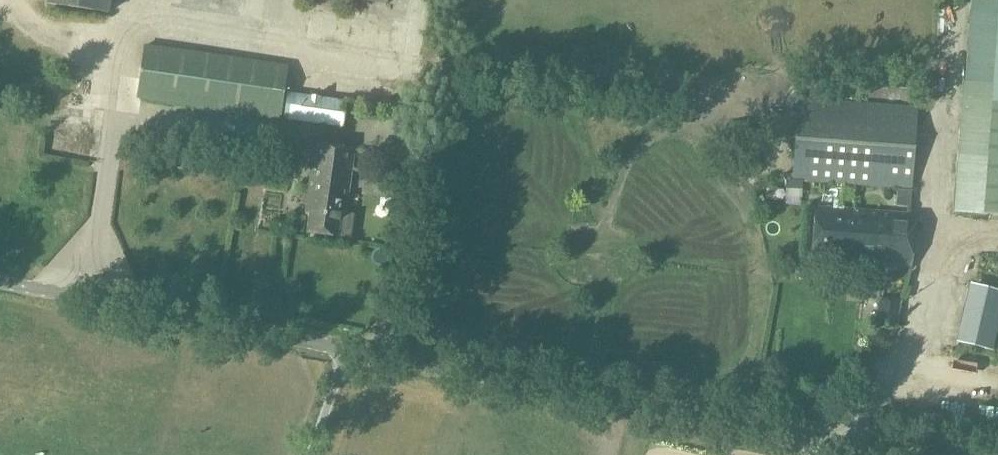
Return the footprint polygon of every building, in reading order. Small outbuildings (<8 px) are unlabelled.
[(46,6),(110,16),(112,0),(47,0),(46,6)] [(979,0),(970,0),(953,213),(997,216),(997,2),(979,0)] [(280,122),(288,67),(146,46),(137,101),(280,122)] [(288,93),(285,122),(340,130),(344,102),(288,93)] [(912,191),(916,107),(798,98),(792,183),(912,191)] [(354,216),(346,215),(355,151),(314,145),(305,215),(309,215),(308,234),(338,238),(338,237),(350,239),(354,216)] [(812,260),(909,268),(913,217),(816,210),(812,260)] [(978,286),(964,344),(990,350),(997,317),(997,290),(978,286)] [(876,326),(898,329),(901,300),(880,297),(876,326)]
